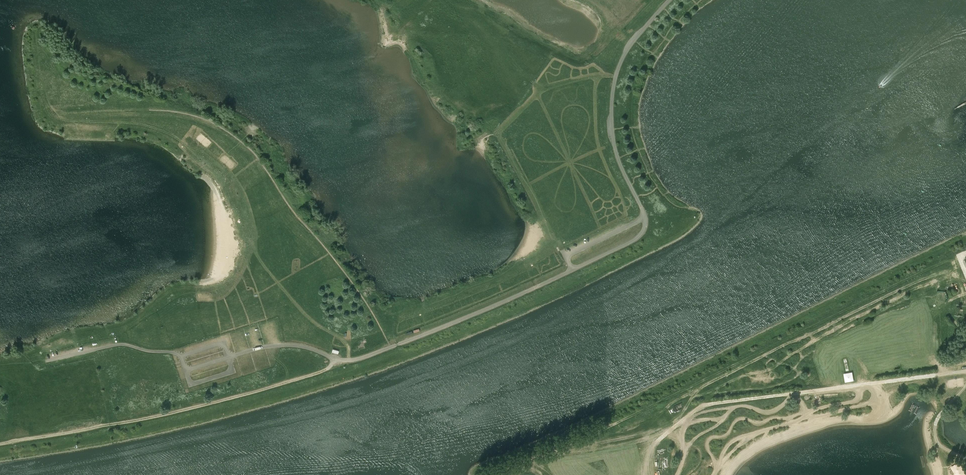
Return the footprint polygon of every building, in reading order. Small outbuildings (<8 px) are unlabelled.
[(845,382),(854,380),(852,371),(843,373),(845,382)] [(681,403),(674,406),(679,418),(686,414),(681,403)]
